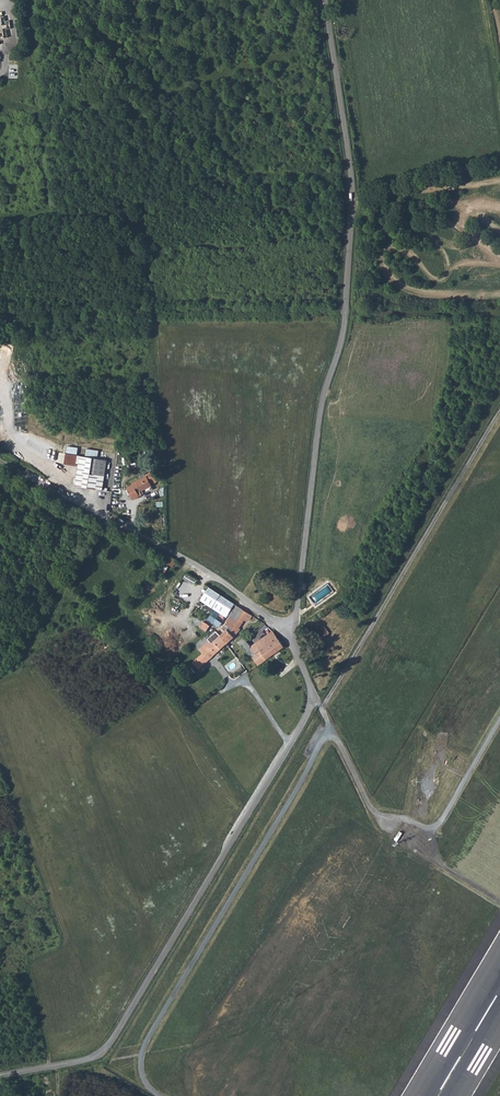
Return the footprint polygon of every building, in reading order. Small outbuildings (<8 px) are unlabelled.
[(76,455),(65,453),(64,462),(75,464),(76,455)] [(79,455),(75,485),(103,489),(107,459),(79,455)] [(139,491),(150,486),(146,477),(135,482),(135,484),(128,487),(133,498),(140,495),(139,491)] [(139,491),(140,495),(152,490),(150,486),(139,491)] [(166,563),(174,567),(177,559),(170,556),(166,563)] [(167,565),(161,583),(168,585),(172,573),(184,577),(186,572),(185,571),(183,571),(167,565)] [(237,599),(211,582),(208,587),(233,604),(234,604),(237,599)] [(208,587),(199,602),(211,609),(212,608),(226,617),(228,614),(234,604),(233,604),(208,587)] [(228,614),(242,623),(246,617),(248,619),(251,615),(234,604),(228,614)] [(211,614),(208,619),(214,623),(217,618),(211,614)] [(220,635),(225,641),(226,643),(232,637),(240,630),(238,628),(242,623),(228,614),(226,617),(221,624),(226,629),(220,635)] [(318,631),(323,638),(330,632),(325,626),(318,631)] [(220,635),(215,630),(207,638),(208,640),(199,649),(203,653),(207,649),(208,651),(210,652),(213,655),(226,643),(225,641),(220,635)] [(254,644),(260,652),(277,639),(273,632),(254,644)] [(237,642),(240,645),(246,640),(243,637),(237,642)] [(260,652),(265,658),(283,647),(277,639),(260,652)] [(240,645),(245,651),(251,646),(250,644),(246,640),(240,645)] [(245,651),(251,658),(252,658),(260,652),(254,644),(251,646),(245,651)] [(207,649),(203,653),(192,663),(198,669),(213,655),(210,652),(208,651),(207,649)] [(252,658),(254,661),(256,664),(265,658),(260,652),(252,658)]
